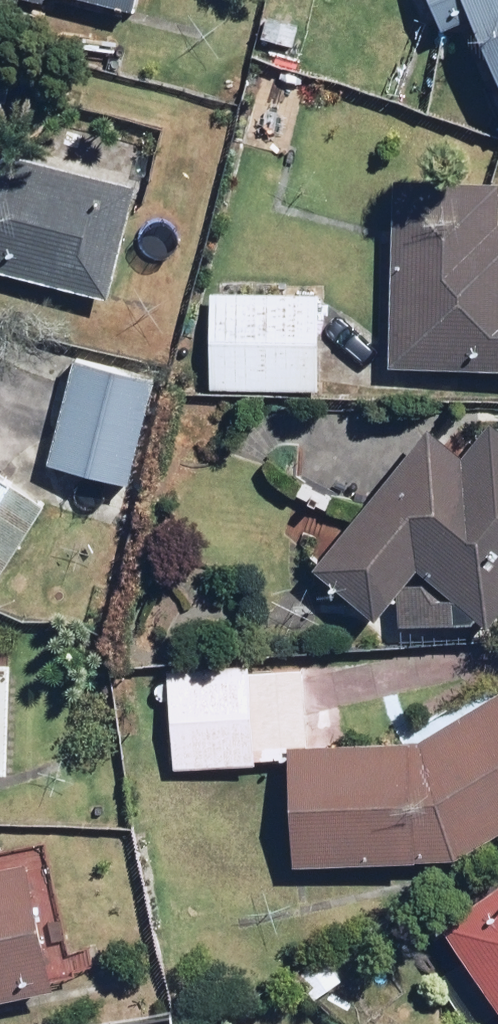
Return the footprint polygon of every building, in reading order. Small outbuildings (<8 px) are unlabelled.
[(135,14),(138,0),(77,0),(135,14)] [(480,15),(497,56),(497,0),(434,0),(447,29),(480,15)] [(110,303),(138,191),(0,156),(0,275),(110,303)] [(399,175),(393,367),(497,370),(497,179),(399,175)] [(327,285),(211,283),(209,372),(325,375),(327,285)] [(138,480),(161,377),(79,359),(56,461),(138,480)] [(422,436),(314,561),(377,615),(426,559),(494,618),(497,613),(497,434),(485,449),(442,412),(422,436)] [(0,463),(0,500),(17,474),(0,463)] [(419,742),(311,741),(311,669),(173,668),(172,768),(288,769),(287,859),(461,860),(497,837),(497,693),(419,742)] [(61,987),(32,859),(0,866),(0,1000),(61,987)] [(479,967),(444,994),(466,1023),(496,1023),(497,1023),(497,879),(443,921),(479,967)]
